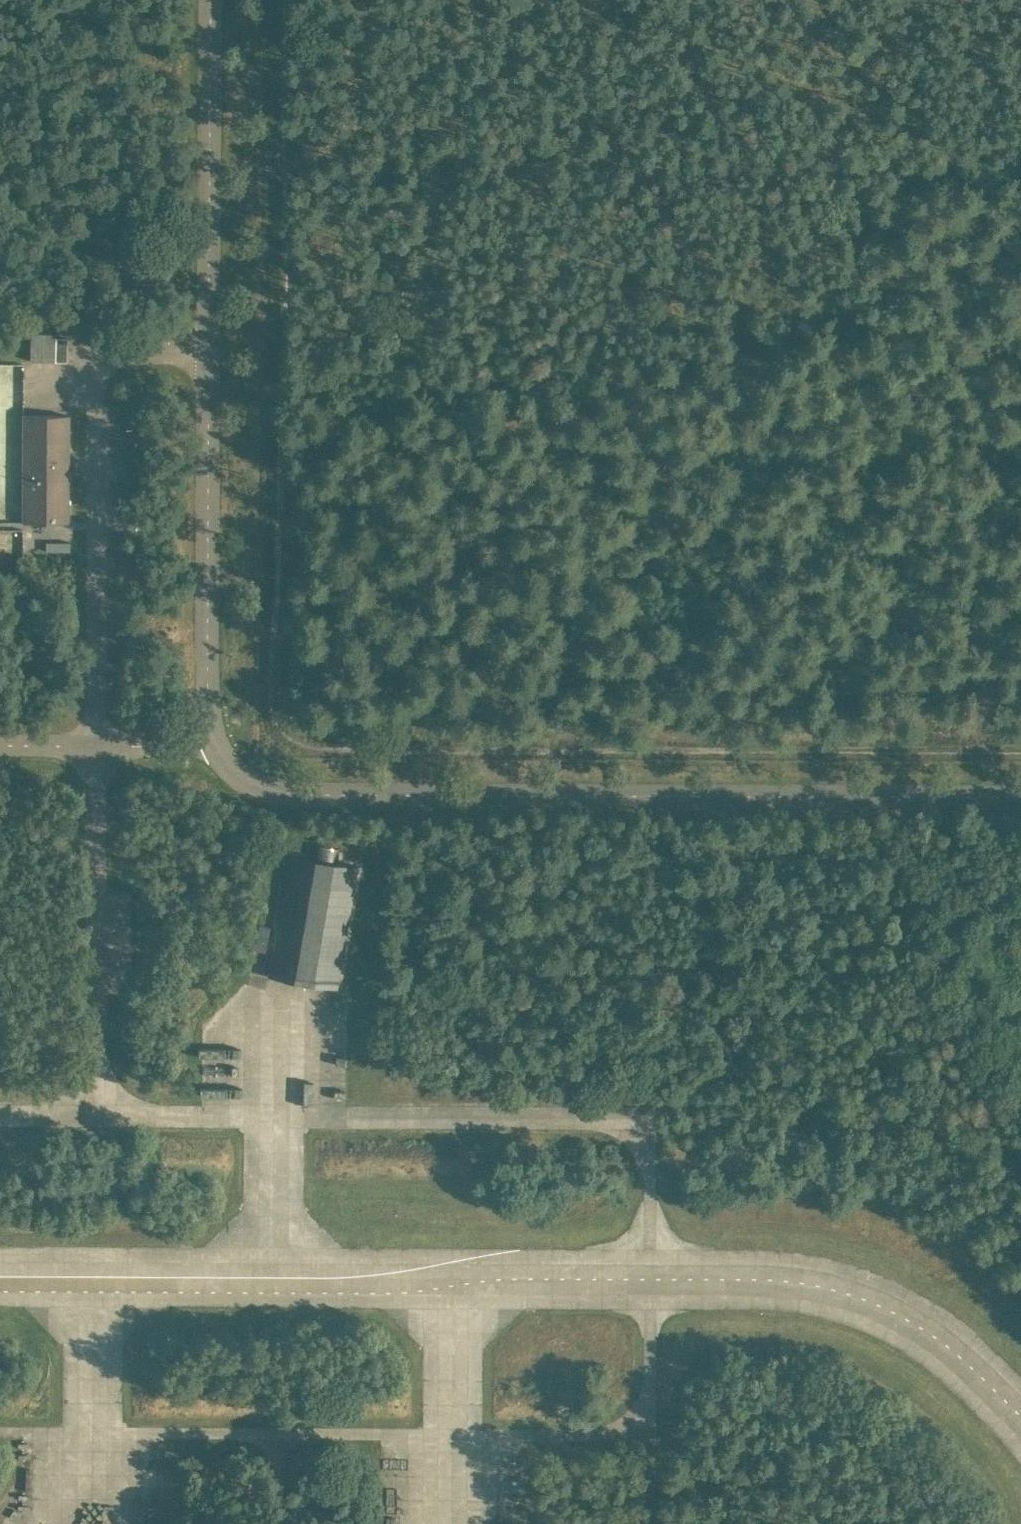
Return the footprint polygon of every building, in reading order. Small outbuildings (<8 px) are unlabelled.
[(31,332),(30,360),(42,360),(43,332),(31,332)] [(43,332),(42,360),(55,360),(55,336),(55,332),(43,332)] [(67,361),(67,337),(55,336),(55,360),(67,361)] [(68,414),(24,414),(23,521),(68,522),(68,414)] [(338,862),(340,848),(311,843),(309,856),(289,853),(276,928),(268,975),(337,987),(340,971),(358,865),(338,862)] [(258,925),(254,949),(265,951),(270,927),(258,925)]
